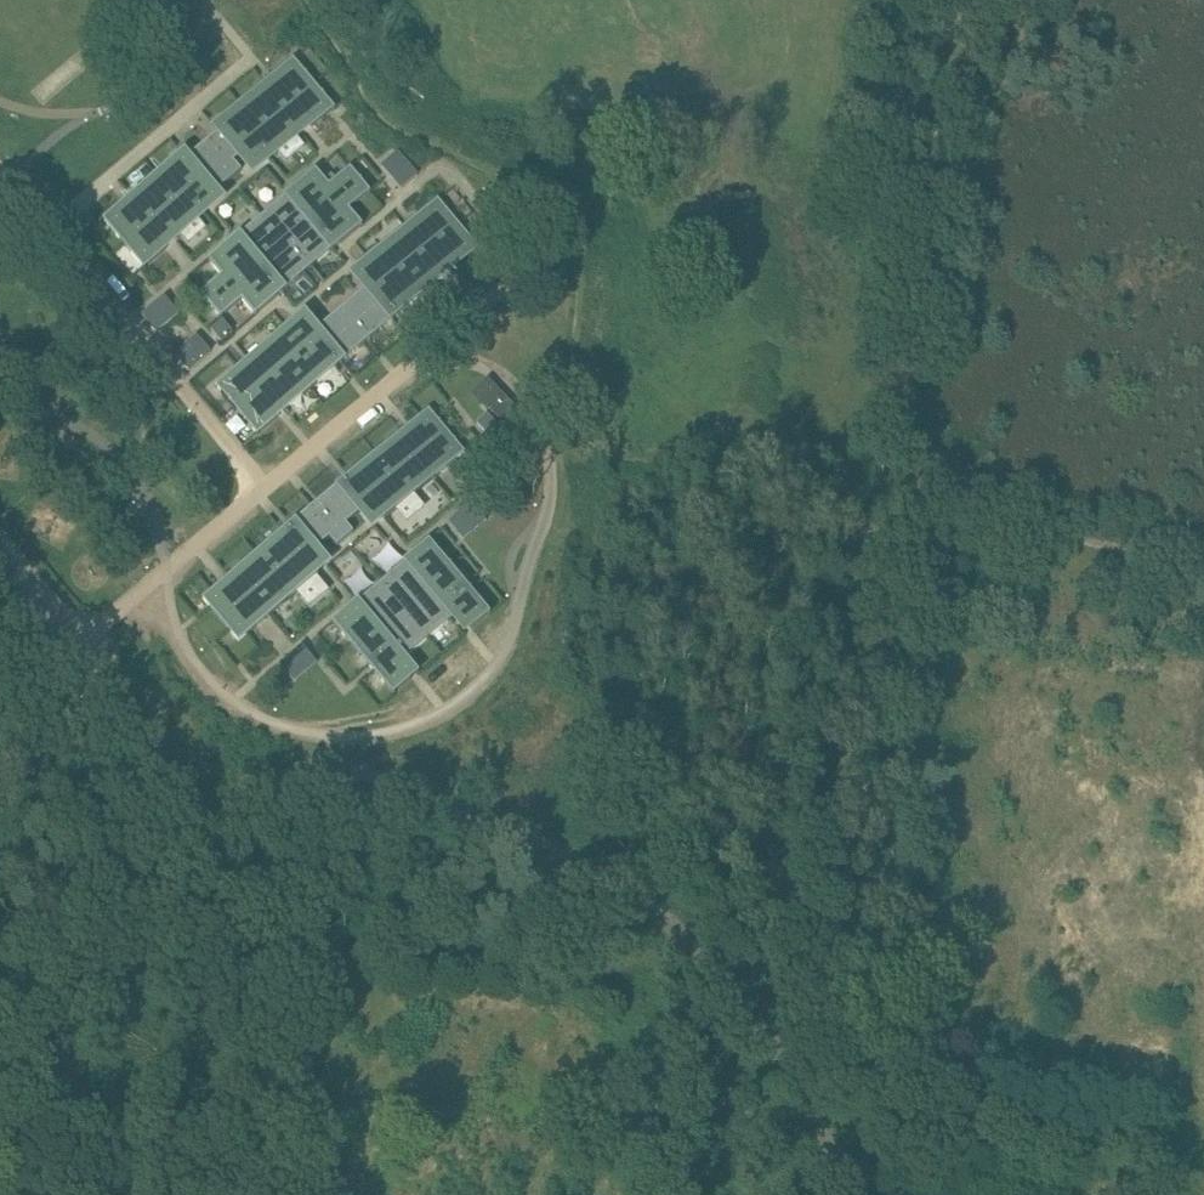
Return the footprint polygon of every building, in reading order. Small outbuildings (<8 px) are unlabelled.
[(105,217),(104,219),(145,268),(147,267),(146,266),(167,248),(163,244),(211,204),(199,190),(215,177),(223,187),(242,170),(234,160),(250,147),(262,161),(309,121),(313,126),(334,108),(334,109),(336,108),(295,58),(293,59),(294,60),(215,126),(220,131),(188,157),(184,152),(106,218),(105,217)] [(383,166),(392,177),(402,189),(414,178),(418,174),(399,152),(383,166)] [(288,288),(293,283),(331,252),(332,253),(364,225),(350,209),(372,191),(358,176),(351,167),(330,185),(317,169),(315,171),(315,172),(212,259),(211,258),(209,260),(222,275),(201,293),(221,318),(243,300),(256,316),(288,288)] [(383,274),(302,343),(301,343),(291,331),(248,367),(244,371),(240,367),(219,384),(219,383),(217,385),(258,435),(348,359),(347,358),(390,322),(391,323),(480,248),(439,199),(437,200),(438,201),(417,218),(421,223),(373,263),(383,274)] [(143,315),(157,332),(180,313),(166,296),(143,315)] [(223,320),(212,329),(222,340),(233,331),(223,320)] [(175,353),(178,357),(189,370),(198,362),(212,351),(198,334),(175,353)] [(488,378),(474,392),(500,421),(515,406),(488,378)] [(240,641),(256,627),(320,574),(306,557),(331,536),(338,545),(354,532),(347,523),(372,503),(386,519),(466,452),(430,408),(235,571),(203,597),(230,630),(240,641)] [(478,422),(488,433),(498,423),(488,412),(488,413),(478,422)] [(464,539),(478,528),(487,520),(479,510),(473,504),(450,522),(464,539)] [(491,613),(474,592),(430,540),(428,542),(429,543),(336,620),(335,620),(333,621),(394,694),(397,692),(396,691),(412,678),(400,663),(459,612),(472,628),(489,614),(489,615),(491,613)] [(281,664),(296,681),(318,662),(304,645),(281,664)]
